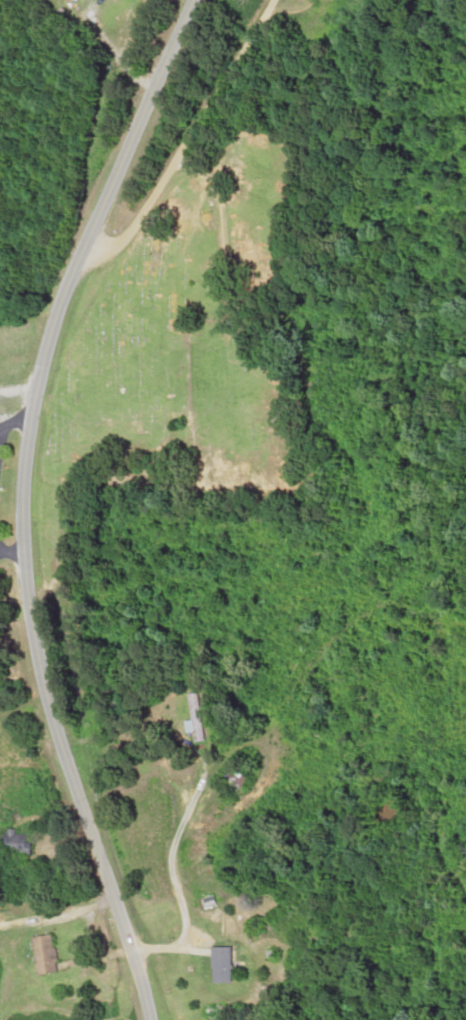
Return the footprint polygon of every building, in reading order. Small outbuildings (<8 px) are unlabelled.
[(16,853),(42,853),(42,833),(30,833),(30,828),(16,828),(16,853)] [(65,968),(62,934),(43,936),(46,970),(65,968)] [(247,981),(247,946),(227,946),(228,982),(247,981)]
